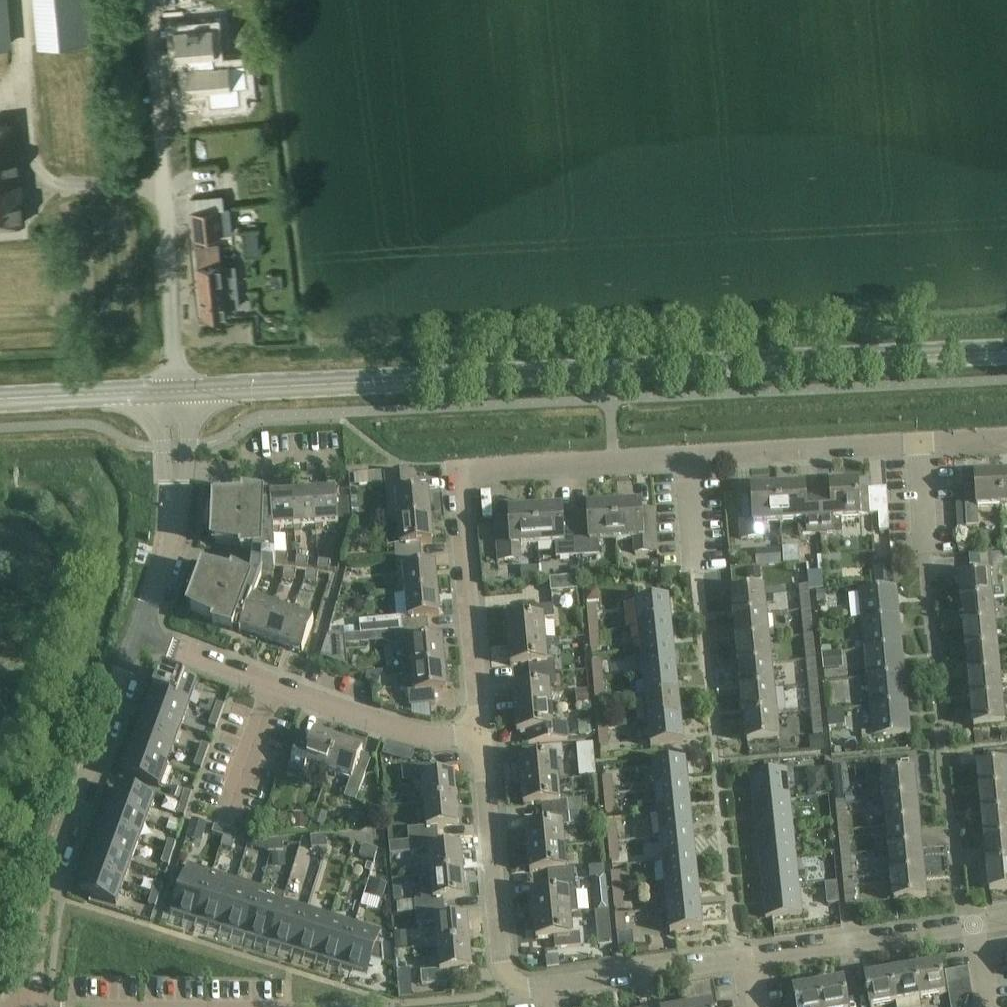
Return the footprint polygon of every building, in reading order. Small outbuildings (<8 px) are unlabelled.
[(16,44),(12,0),(0,0),(0,45),(16,44)] [(38,46),(98,41),(95,0),(34,0),(38,46)] [(215,64),(214,55),(216,54),(214,26),(176,29),(178,58),(188,57),(189,67),(187,67),(189,91),(209,89),(211,105),(241,102),(239,86),(248,85),(246,62),(215,64)] [(25,223),(16,125),(0,126),(0,225),(25,223)] [(225,209),(195,212),(197,240),(228,236),(225,209)] [(204,319),(227,316),(220,246),(197,249),(204,319)] [(399,497),(401,521),(432,518),(430,494),(417,495),(416,483),(415,474),(391,476),(391,485),(392,497),(399,497)] [(976,476),(977,488),(965,489),(967,528),(979,527),(978,507),(1002,506),(1000,475),(976,476)] [(831,485),(832,492),(819,493),(821,535),(841,534),(841,520),(861,519),(861,516),(874,515),(873,491),(859,490),(859,483),(831,485)] [(807,486),(779,487),(781,523),(797,522),(798,536),(821,535),(819,493),(807,494),(807,486)] [(764,524),(781,523),(779,487),(754,489),(754,497),(740,498),(743,540),(765,538),(764,524)] [(337,492),(315,493),(318,526),(315,527),(316,533),(322,533),(323,526),(339,525),(337,492)] [(302,527),(315,527),(318,526),(315,493),(294,495),(296,528),(294,528),(294,535),(300,534),(302,527)] [(276,563),(279,563),(279,555),(276,555),(275,536),(274,530),(272,496),(264,497),(244,494),(243,498),(215,500),(213,544),(252,549),(247,579),(204,568),(189,609),(214,623),(213,628),(240,636),(241,633),(253,599),(256,593),(262,575),(262,574),(265,575),(265,566),(274,566),(275,567),(276,563)] [(272,496),(274,530),(275,536),(279,536),(280,529),(294,528),(296,528),(294,495),(272,496)] [(642,504),(615,505),(617,541),(634,541),(635,554),(657,553),(654,511),(643,511),(642,504)] [(578,557),(599,556),(599,542),(617,541),(615,505),(590,507),(590,514),(576,515),(578,557)] [(564,509),(536,510),(538,546),(555,545),(556,558),(578,557),(576,515),(564,515),(564,509)] [(520,547),(538,546),(536,510),(511,511),(511,519),(497,520),(499,562),(521,561),(520,547)] [(887,512),(878,512),(879,531),(888,530),(887,512)] [(401,521),(404,545),(394,546),(395,559),(422,556),(421,546),(434,545),(432,518),(401,521)] [(780,550),(768,551),(768,565),(780,564),(780,550)] [(782,550),(783,562),(797,562),(797,550),(782,550)] [(289,557),(279,555),(279,563),(288,564),(289,557)] [(406,570),(408,595),(439,592),(437,567),(423,569),(422,556),(395,559),(396,571),(406,570)] [(295,567),(307,568),(308,559),(296,558),(295,567)] [(318,560),(317,569),(329,571),(331,562),(318,560)] [(274,566),(265,566),(265,575),(273,575),(274,566)] [(876,583),(890,582),(890,567),(875,568),(876,583)] [(305,580),(316,582),(317,574),(306,572),(305,580)] [(824,589),(823,573),(808,574),(809,590),(824,589)] [(960,579),(963,603),(994,600),(991,576),(960,579)] [(576,577),(550,580),(551,593),(578,590),(576,577)] [(809,611),(807,586),(798,587),(801,612),(809,611)] [(863,622),(899,618),(896,589),(860,593),(863,622)] [(599,633),(594,590),(584,591),(588,634),(599,633)] [(736,618),(767,615),(765,590),(734,593),(736,618)] [(408,595),(410,619),(401,620),(402,631),(402,633),(429,631),(427,619),(441,618),(439,592),(408,595)] [(256,593),(253,599),(241,633),(262,640),(274,606),(258,601),(261,594),(256,593)] [(262,640),(283,646),(294,614),(279,608),(281,601),(276,599),(274,606),(262,640)] [(640,628),(672,625),(670,600),(624,605),(626,628),(640,627),(640,628)] [(994,600),(963,603),(965,629),(996,626),(994,600)] [(296,607),(294,614),(283,646),(303,652),(315,621),(299,616),(302,609),(296,607)] [(508,623),(510,644),(546,640),(544,619),(553,619),(552,607),(526,609),(527,621),(508,623)] [(809,611),(801,612),(803,637),(812,636),(809,611)] [(767,615),(736,618),(739,643),(770,640),(767,615)] [(899,618),(863,622),(866,651),(902,647),(899,618)] [(401,620),(401,619),(360,623),(361,635),(395,632),(402,631),(401,620)] [(672,625),(640,628),(642,652),(675,648),(672,625)] [(996,626),(965,629),(967,653),(999,650),(996,626)] [(401,656),(402,670),(446,666),(444,642),(430,643),(429,631),(402,633),(402,631),(395,632),(396,643),(397,657),(401,656)] [(601,650),(599,633),(588,634),(590,651),(601,650)] [(803,637),(805,661),(814,660),(812,636),(803,637)] [(529,675),(556,673),(555,661),(548,662),(546,640),(510,644),(512,665),(528,664),(529,675)] [(770,640),(739,643),(741,668),(772,665),(770,640)] [(902,647),(866,651),(869,679),(905,676),(902,647)] [(675,648),(642,652),(645,675),(678,672),(675,648)] [(999,650),(967,653),(970,678),(1001,675),(999,650)] [(823,653),(824,669),(839,667),(837,652),(823,653)] [(814,660),(805,661),(808,686),(816,685),(814,660)] [(602,680),(600,661),(591,662),(592,681),(602,680)] [(772,665),(741,668),(744,692),(775,689),(772,665)] [(446,666),(402,670),(403,683),(409,682),(411,694),(412,706),(438,704),(436,692),(448,691),(446,666)] [(156,692),(191,705),(198,684),(163,672),(156,692)] [(678,672),(645,675),(647,699),(680,696),(678,672)] [(514,690),(516,710),(553,707),(551,686),(557,686),(556,673),(529,675),(530,688),(514,690)] [(1001,675),(970,678),(972,702),(1004,699),(1001,675)] [(905,676),(869,679),(872,708),(908,704),(905,676)] [(604,698),(602,680),(592,681),(594,699),(604,698)] [(808,686),(810,711),(819,710),(816,685),(808,686)] [(775,689),(744,692),(746,717),(777,714),(775,689)] [(148,713),(183,726),(191,705),(156,692),(148,713)] [(680,696),(647,699),(650,723),(683,719),(680,696)] [(1004,699),(972,702),(975,728),(1006,725),(1004,699)] [(214,714),(222,716),(226,706),(218,703),(214,714)] [(908,704),(872,708),(875,737),(911,734),(908,704)] [(569,728),(555,729),(553,707),(516,710),(519,733),(531,731),(532,744),(570,741),(569,728)] [(607,727),(605,709),(596,710),(597,728),(607,727)] [(810,711),(813,736),(821,735),(819,710),(810,711)] [(183,726),(148,713),(141,734),(176,746),(183,726)] [(222,716),(214,714),(210,726),(217,728),(222,716)] [(777,714),(746,717),(749,742),(780,739),(777,714)] [(652,747),(685,744),(683,719),(650,723),(652,747)] [(609,745),(607,727),(597,728),(599,746),(609,745)] [(317,732),(312,744),(299,739),(287,776),(303,782),(311,764),(329,770),(340,740),(317,732)] [(176,746),(141,734),(133,754),(168,767),(176,746)] [(357,801),(367,774),(356,770),(364,749),(340,740),(329,770),(350,778),(344,797),(357,801)] [(202,744),(198,755),(205,758),(210,746),(202,744)] [(521,761),(523,783),(560,780),(558,758),(564,758),(563,745),(536,748),(537,760),(521,761)] [(411,762),(414,750),(400,746),(397,758),(411,762)] [(168,767),(133,754),(126,775),(161,788),(168,767)] [(201,769),(205,758),(198,755),(194,766),(201,769)] [(580,777),(595,776),(594,760),(579,761),(580,777)] [(902,774),(910,773),(909,762),(901,762),(902,774)] [(657,792),(690,788),(687,764),(654,767),(657,792)] [(1006,790),(1006,764),(979,767),(981,792),(1006,790)] [(422,780),(424,802),(458,800),(456,775),(434,777),(433,765),(403,767),(404,781),(422,780)] [(756,804),(791,801),(788,772),(753,775),(756,804)] [(883,776),(886,802),(917,799),(915,773),(883,776)] [(613,796),(612,777),(602,778),(604,797),(613,796)] [(39,782),(31,782),(29,782),(27,788),(29,788),(35,793),(35,795),(36,795),(36,793),(29,787),(30,785),(31,783),(40,783),(40,780),(39,780),(39,782)] [(541,815),(568,812),(567,801),(567,800),(562,800),(560,780),(523,783),(525,806),(541,805),(541,815)] [(845,806),(842,780),(832,781),(835,807),(845,806)] [(111,809),(146,822),(154,801),(119,788),(111,809)] [(690,788),(657,792),(660,815),(692,812),(690,788)] [(981,792),(983,817),(1006,815),(1006,790),(981,792)] [(185,791),(181,803),(188,805),(192,794),(185,791)] [(615,812),(613,796),(604,797),(605,813),(615,812)] [(917,799),(886,802),(888,826),(920,823),(917,799)] [(408,829),(409,839),(436,837),(435,827),(460,825),(458,800),(424,802),(426,828),(408,829)] [(582,804),(578,800),(567,801),(568,812),(568,813),(582,812),(582,804)] [(791,801),(756,804),(759,833),(794,829),(791,801)] [(184,816),(188,805),(181,803),(177,814),(184,816)] [(847,830),(845,806),(835,807),(837,831),(847,830)] [(111,809),(104,830),(139,842),(146,822),(111,809)] [(529,829),(530,850),(566,847),(565,826),(569,825),(568,813),(568,812),(541,815),(542,828),(529,829)] [(692,812),(660,815),(662,839),(695,835),(692,812)] [(983,817),(986,842),(1006,840),(1006,815),(983,817)] [(206,823),(192,819),(189,830),(203,835),(206,823)] [(920,823),(888,826),(890,851),(922,848),(920,823)] [(616,824),(606,825),(608,845),(618,844),(616,824)] [(226,830),(214,826),(212,834),(223,837),(226,830)] [(794,829),(759,833),(762,861),(797,858),(794,829)] [(139,842),(104,830),(96,850),(131,863),(139,842)] [(237,833),(226,830),(223,837),(235,841),(237,833)] [(850,855),(847,830),(837,831),(840,856),(850,855)] [(326,835),(318,836),(319,848),(327,847),(326,835)] [(695,835),(662,839),(665,862),(697,859),(695,835)] [(312,849),(319,848),(318,836),(311,837),(312,849)] [(220,847),(232,850),(235,841),(223,837),(220,847)] [(275,840),(262,841),(250,837),(247,846),(268,853),(276,852),(275,840)] [(409,839),(409,840),(410,852),(429,850),(431,873),(464,871),(462,847),(437,849),(436,837),(409,839)] [(283,839),(275,840),(276,852),(284,851),(283,839)] [(168,840),(165,852),(172,854),(176,843),(168,840)] [(988,865),(1006,863),(1006,840),(986,842),(988,865)] [(619,856),(618,844),(608,845),(609,862),(618,861),(618,856),(619,856)] [(359,856),(367,859),(371,847),(363,845),(359,856)] [(378,850),(371,847),(367,859),(374,861),(378,850)] [(548,882),(575,879),(573,867),(568,868),(566,847),(530,850),(532,872),(547,871),(548,882)] [(922,848),(890,851),(893,875),(924,872),(922,848)] [(96,850),(88,871),(124,884),(131,863),(96,850)] [(161,863),(169,866),(172,854),(165,852),(161,863)] [(852,879),(850,855),(840,856),(842,880),(852,879)] [(797,858),(762,861),(764,890),(800,886),(797,858)] [(697,859),(665,862),(667,886),(700,883),(697,859)] [(988,865),(988,871),(983,871),(984,882),(989,881),(990,892),(1006,890),(1006,863),(988,865)] [(197,920),(211,873),(187,866),(173,912),(197,920)] [(589,879),(605,877),(604,867),(588,869),(589,879)] [(124,884),(88,871),(81,892),(116,904),(124,884)] [(415,912),(445,909),(444,898),(466,897),(464,871),(431,873),(431,875),(418,876),(421,901),(414,901),(415,911),(415,912)] [(622,891),(621,872),(610,873),(612,892),(622,891)] [(924,872),(893,875),(895,901),(927,898),(924,872)] [(197,920),(221,927),(236,881),(211,873),(197,920)] [(596,911),(608,910),(605,878),(593,879),(596,911)] [(534,895),(536,917),(573,913),(571,893),(576,892),(575,879),(548,882),(549,894),(534,895)] [(855,904),(852,879),(842,880),(845,905),(855,904)] [(221,927),(245,935),(260,888),(236,881),(221,927)] [(383,895),(386,884),(375,881),(371,891),(383,895)] [(152,893),(159,895),(163,884),(155,882),(152,893)] [(700,883),(667,886),(670,910),(702,906),(700,883)] [(800,886),(764,890),(767,919),(803,915),(800,886)] [(284,896),(260,888),(245,935),(270,942),(284,896)] [(624,908),(622,891),(612,892),(614,909),(624,908)] [(159,895),(152,893),(148,905),(156,907),(159,895)] [(270,942),(294,950),(309,904),(284,896),(270,942)] [(414,901),(396,903),(397,914),(415,913),(415,912),(415,911),(414,901)] [(294,950),(318,958),(333,911),(309,904),(294,950)] [(702,906),(670,910),(673,934),(705,931),(702,906)] [(467,918),(446,920),(445,909),(415,912),(415,913),(416,926),(435,923),(437,945),(469,943),(467,918)] [(318,958),(343,965),(357,919),(333,911),(318,958)] [(598,928),(610,927),(608,911),(596,912),(598,928)] [(575,934),(573,913),(536,917),(538,940),(557,938),(558,949),(583,946),(581,934),(575,934)] [(624,914),(615,915),(617,934),(626,933),(624,914)] [(381,926),(357,919),(343,965),(367,973),(371,960),(383,964),(383,942),(377,940),(381,926)] [(437,945),(439,971),(420,972),(421,985),(450,983),(450,970),(472,968),(469,943),(437,945)] [(920,999),(945,995),(940,965),(915,969),(920,999)] [(397,970),(398,982),(410,981),(409,969),(397,970)] [(915,969),(890,973),(896,1003),(920,999),(915,969)] [(948,984),(971,980),(969,969),(946,973),(948,984)] [(890,973),(866,977),(871,1006),(875,1006),(896,1003),(890,973)] [(973,992),(971,980),(948,984),(950,996),(973,992)] [(845,981),(818,986),(822,1006),(849,1006),(845,981)] [(797,1006),(822,1006),(818,986),(794,990),(797,1006)] [(950,996),(952,1006),(957,1006),(975,1003),(973,992),(950,996)]
